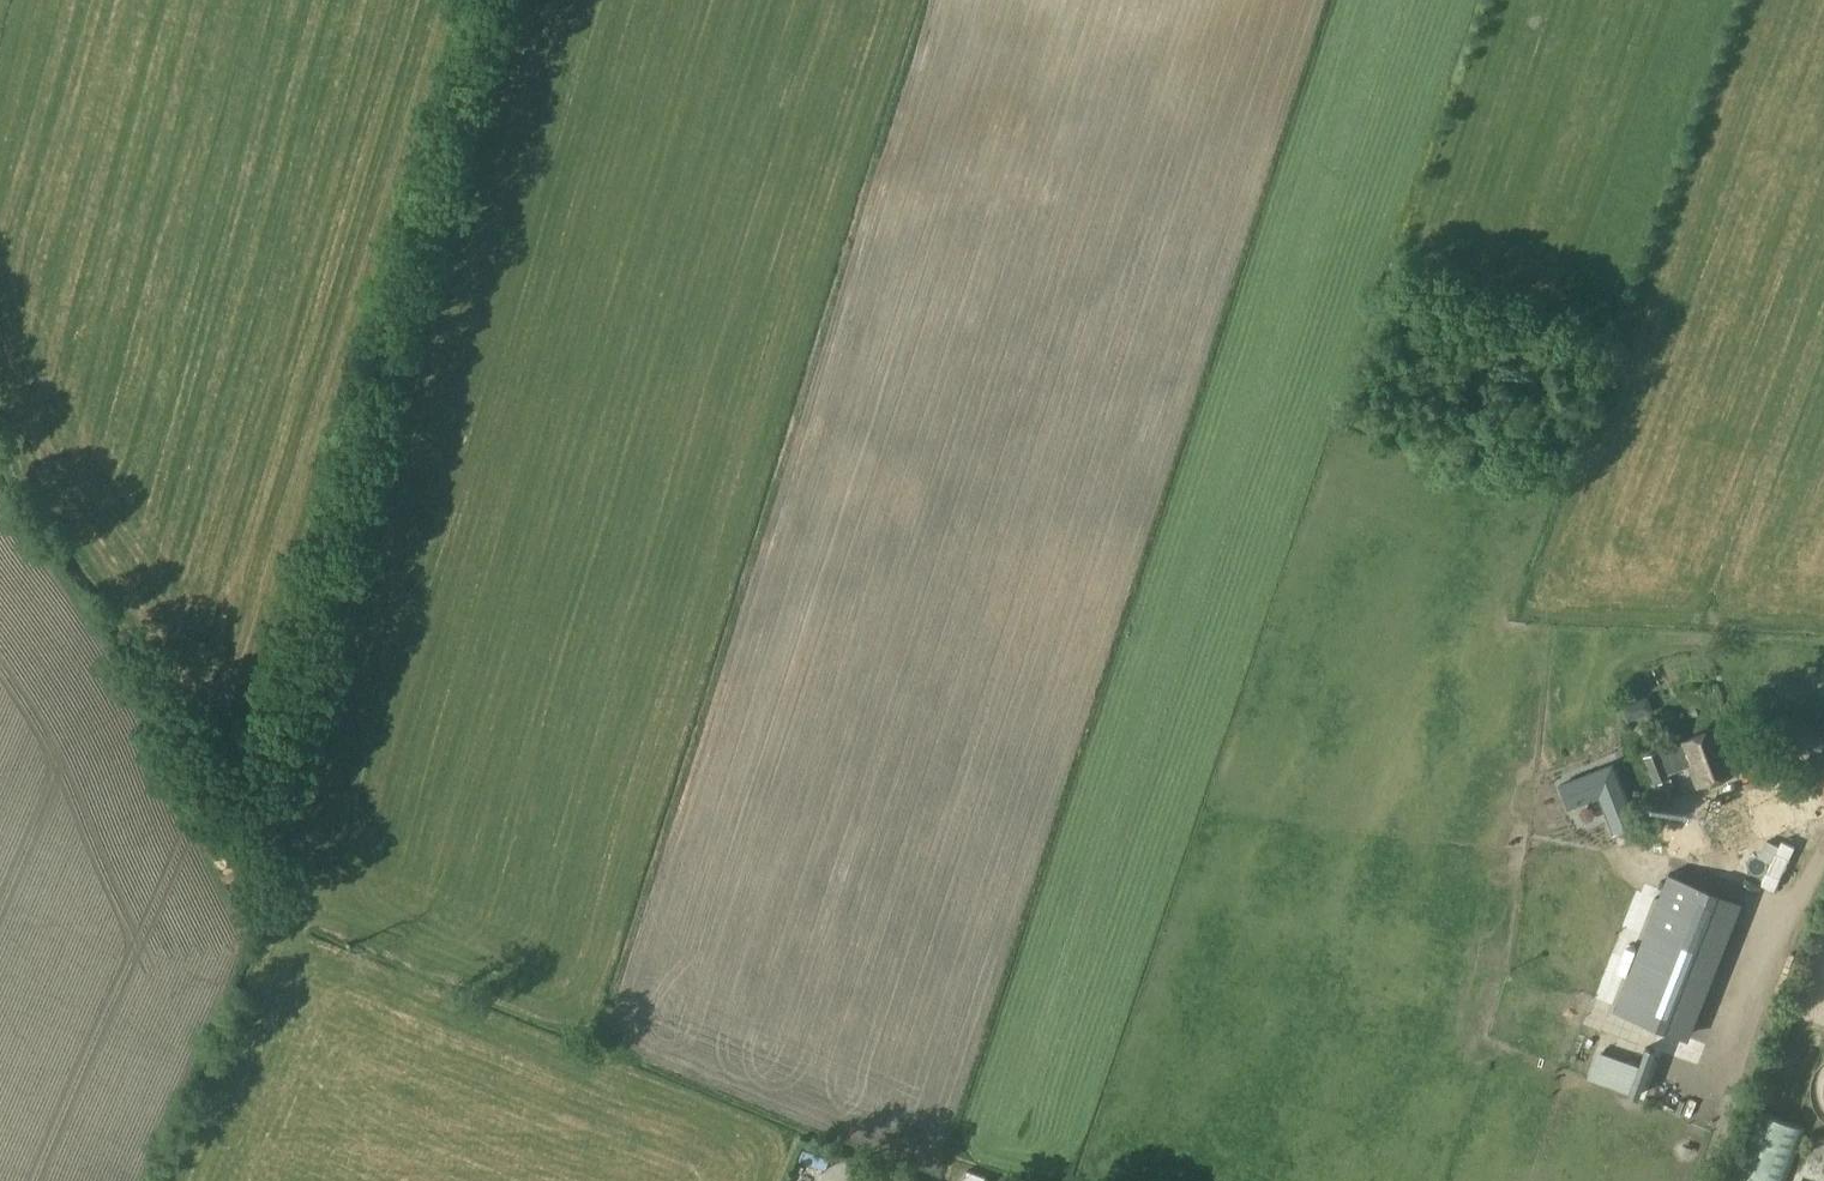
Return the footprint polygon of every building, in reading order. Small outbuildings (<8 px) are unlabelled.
[(1661,752),(1660,749),(1643,755),(1653,784),(1671,777),(1669,772),(1689,765),(1697,787),(1736,772),(1719,727),(1681,741),(1682,744),(1661,752)] [(1608,763),(1557,782),(1566,805),(1594,794),(1607,829),(1630,821),(1608,763)] [(1693,807),(1697,830),(1726,824),(1722,801),(1693,807)] [(1641,862),(1683,852),(1679,836),(1637,847),(1641,862)] [(1683,1036),(1736,901),(1668,874),(1615,1010),(1683,1036)] [(1805,1128),(1757,1109),(1732,1175),(1748,1180),(1785,1180),(1805,1128)]
